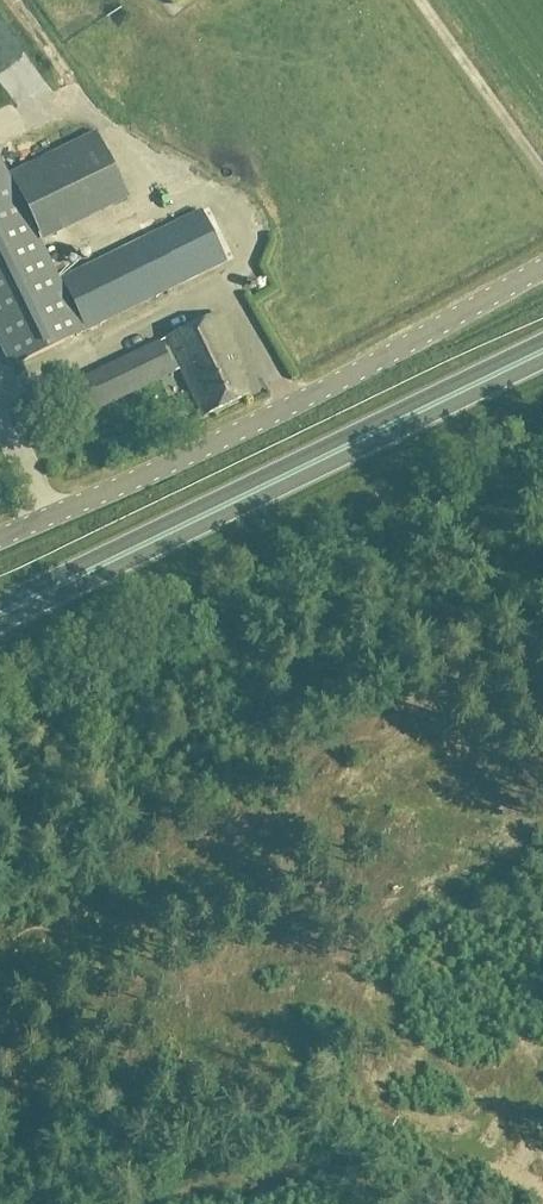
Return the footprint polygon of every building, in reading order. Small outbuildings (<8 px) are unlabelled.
[(10,175),(38,233),(124,191),(95,133),(10,175)] [(13,367),(226,263),(201,212),(57,282),(0,165),(0,341),(13,367)] [(203,418),(249,396),(236,370),(238,359),(218,316),(161,343),(76,384),(90,414),(180,371),(203,418)]
